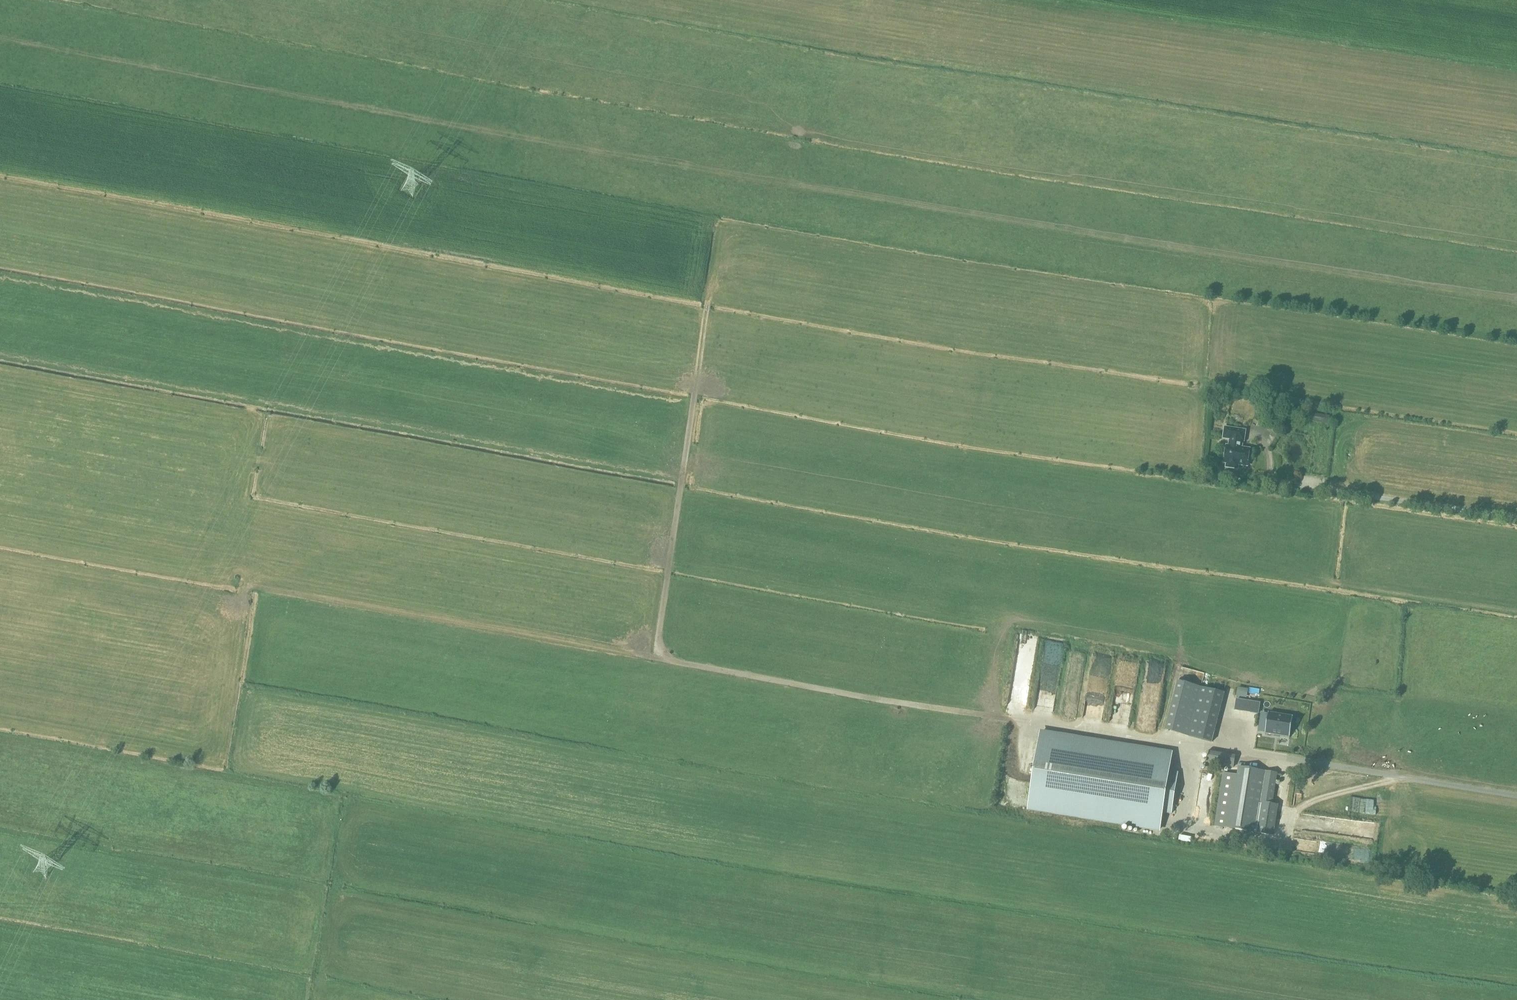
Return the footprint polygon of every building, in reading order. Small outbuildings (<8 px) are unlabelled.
[(1311,412),(1309,420),(1328,424),(1329,416),(1311,412)] [(1249,463),(1250,459),(1248,457),(1250,449),(1241,447),(1242,440),(1244,440),(1245,430),(1225,427),(1224,437),(1230,438),(1229,446),(1227,445),(1225,462),(1227,462),(1227,466),(1238,468),(1238,464),(1247,465),(1247,464),(1249,463)] [(1201,688),(1178,682),(1165,730),(1189,736),(1201,688)] [(1243,700),(1245,691),(1238,690),(1236,698),(1243,700)] [(1243,700),(1236,699),(1234,710),(1242,711),(1243,700)] [(1265,734),(1290,738),(1293,717),(1268,713),(1268,714),(1265,733),(1265,734)] [(1026,812),(1159,834),(1162,814),(1172,815),(1178,773),(1169,771),(1172,753),(1039,731),(1026,812)] [(1210,752),(1208,764),(1234,768),(1236,756),(1210,752)] [(1278,806),(1272,805),(1277,774),(1239,768),(1238,776),(1224,774),(1215,826),(1273,836),(1278,806)]
